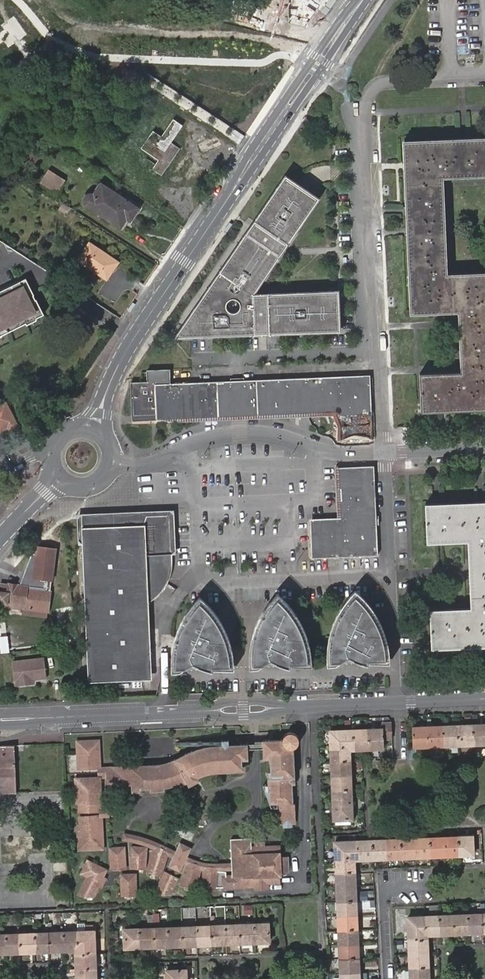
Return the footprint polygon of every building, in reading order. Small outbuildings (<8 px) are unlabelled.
[(289,23),(306,27),(325,0),(295,0),(289,23)] [(154,132),(145,146),(170,164),(179,151),(180,150),(172,144),(183,127),(174,120),(162,138),(154,132)] [(410,315),(457,313),(460,372),(419,374),(421,413),(484,410),(484,272),(447,274),(442,179),(484,176),(484,138),(463,139),(402,141),(410,315)] [(170,164),(145,146),(142,149),(160,161),(154,170),(162,176),(168,167),(170,164)] [(61,175),(45,165),(37,177),(52,188),(61,175)] [(314,200),(283,179),(246,234),(176,337),(335,331),(334,293),(248,297),(281,248),(314,200)] [(138,209),(98,182),(91,192),(89,191),(86,191),(82,194),(82,195),(81,197),(82,199),(83,201),(124,229),(138,209)] [(90,243),(79,259),(107,278),(118,262),(90,243)] [(25,322),(26,324),(36,319),(35,318),(43,313),(35,299),(33,294),(25,277),(0,290),(0,335),(25,322)] [(133,383),(132,385),(133,410),(146,415),(158,415),(234,412),(233,381),(169,383),(169,371),(146,372),(147,382),(133,383)] [(371,375),(244,380),(245,411),(246,411),(338,408),(342,408),(342,414),(344,416),(344,418),(343,420),(344,422),(343,423),(344,424),(343,426),(344,427),(344,429),(355,440),(356,439),(358,440),(374,439),(371,375)] [(233,381),(234,412),(245,411),(244,380),(233,381)] [(4,429),(5,431),(14,426),(2,403),(0,404),(0,431),(4,429)] [(245,411),(234,412),(158,415),(146,415),(133,410),(133,422),(337,412),(339,441),(358,440),(356,439),(355,440),(344,429),(344,427),(343,426),(344,424),(343,423),(344,422),(343,420),(344,418),(344,416),(342,414),(342,408),(338,408),(246,411),(245,411)] [(41,415),(35,423),(40,427),(46,419),(41,415)] [(373,467),(342,468),(344,518),(375,516),(373,467)] [(344,518),(342,468),(338,468),(339,518),(311,519),(312,527),(375,524),(375,516),(344,518)] [(431,649),(484,647),(484,502),(424,505),(426,543),(467,541),(470,608),(429,610),(431,649)] [(176,553),(176,510),(139,512),(80,515),(88,683),(154,680),(150,602),(157,597),(161,593),(164,589),(167,584),(170,578),(172,568),(173,554),(176,553)] [(375,524),(312,527),(313,558),(377,555),(375,524)] [(55,550),(36,547),(35,554),(31,554),(18,586),(16,586),(16,585),(7,584),(7,585),(0,584),(0,602),(5,603),(4,607),(8,607),(9,603),(20,605),(19,609),(22,610),(22,608),(46,612),(55,550)] [(362,660),(367,662),(384,662),(382,650),(381,644),(379,638),(375,627),(370,619),(365,611),(355,600),(349,607),(346,612),(343,617),(338,628),(335,637),(334,643),(333,652),(332,658),(332,664),(336,663),(337,663),(342,660),(343,658),(346,658),(352,661),(352,662),(353,662),(361,664),(362,660)] [(284,664),(290,665),(306,665),(306,659),(304,648),(301,640),(299,634),(296,627),(291,620),(284,611),(281,607),(274,614),(270,619),(265,627),(262,632),(258,641),(256,647),(255,657),(255,666),(268,663),(272,664),(273,664),(274,665),(275,665),(283,667),(284,664)] [(46,612),(22,608),(22,610),(22,614),(45,617),(46,612)] [(207,667),(210,668),(227,668),(227,661),(226,654),(224,648),(221,641),(218,635),(216,632),(212,626),(208,621),(200,614),(194,610),(188,617),(183,624),(177,637),(175,649),(174,660),(174,666),(190,666),(195,668),(199,669),(205,671),(207,667)] [(71,629),(70,615),(61,616),(63,630),(71,629)] [(0,636),(0,643),(2,654),(11,652),(8,635),(0,636)] [(30,679),(32,679),(46,677),(43,658),(11,662),(14,682),(15,681),(15,686),(30,684),(30,679)] [(389,723),(381,723),(382,729),(329,731),(330,749),(333,821),(352,820),(349,749),(355,748),(355,750),(383,749),(383,739),(390,739),(389,723)] [(412,727),(413,747),(484,744),(484,724),(412,727)] [(283,737),(283,740),(282,741),(283,742),(283,744),(284,746),(285,747),(286,748),(287,748),(288,749),(290,749),(292,749),(293,749),(294,748),(295,747),(296,746),(298,743),(298,740),(297,738),(295,736),(293,735),(291,734),(288,734),(284,736),(283,737)] [(240,750),(243,760),(247,760),(247,749),(247,744),(228,745),(228,740),(178,741),(178,746),(212,745),(210,746),(203,747),(192,750),(182,755),(178,757),(174,760),(170,762),(165,764),(160,765),(156,766),(152,766),(148,766),(145,766),(130,767),(130,770),(130,771),(155,771),(160,770),(163,770),(166,769),(169,767),(173,766),(177,764),(181,762),(185,760),(189,758),(191,757),(195,756),(200,754),(205,753),(209,751),(214,751),(240,750)] [(263,759),(266,759),(268,749),(277,749),(288,754),(290,778),(287,778),(289,803),(292,803),(292,784),(295,785),(293,749),(292,749),(290,749),(288,749),(287,748),(286,748),(285,747),(284,746),(283,744),(283,742),(282,741),(283,740),(262,741),(263,743),(263,748),(263,759)] [(78,742),(79,767),(98,766),(97,742),(78,742)] [(16,793),(13,746),(0,747),(0,794),(16,793)] [(268,749),(266,759),(269,759),(270,779),(268,779),(269,789),(265,790),(270,805),(278,804),(279,824),(281,824),(291,823),(294,823),(292,803),(289,803),(287,778),(290,778),(288,754),(277,749),(268,749)] [(241,760),(243,760),(240,750),(214,751),(209,751),(205,753),(200,754),(195,756),(191,757),(189,758),(185,760),(181,762),(177,764),(173,766),(169,767),(166,769),(163,770),(160,770),(155,771),(130,771),(130,770),(105,771),(105,779),(105,786),(125,785),(131,785),(131,790),(140,789),(150,789),(163,788),(169,787),(173,786),(181,783),(185,781),(188,786),(199,780),(196,775),(207,772),(218,770),(241,770),(241,760)] [(410,753),(410,760),(418,760),(418,752),(410,753)] [(174,760),(178,757),(145,758),(145,766),(148,766),(152,766),(156,766),(160,765),(165,764),(170,762),(174,760)] [(101,779),(105,779),(105,771),(105,768),(97,768),(97,776),(73,778),(74,805),(77,805),(77,813),(95,812),(98,812),(98,815),(78,816),(78,825),(76,824),(76,852),(103,851),(102,818),(108,818),(108,809),(102,810),(101,779)] [(123,833),(122,841),(140,845),(148,847),(150,849),(152,849),(154,850),(153,854),(157,855),(157,853),(166,855),(172,858),(184,864),(188,866),(201,870),(203,872),(216,872),(231,871),(231,863),(225,863),(204,863),(196,861),(187,857),(175,852),(153,841),(146,838),(138,836),(123,833)] [(334,842),(335,860),(339,978),(359,978),(353,859),(358,859),(358,861),(474,855),(473,836),(334,842)] [(231,863),(231,871),(231,875),(220,875),(221,889),(253,888),(253,890),(268,890),(268,884),(279,883),(279,877),(281,877),(280,872),(283,872),(286,871),(287,866),(287,862),(285,859),(282,857),(279,857),(279,845),(264,846),(264,843),(254,843),(254,846),(250,847),(250,839),(230,839),(231,863)] [(180,843),(175,852),(187,857),(191,848),(180,843)] [(124,848),(110,849),(111,868),(125,867),(124,848)] [(146,848),(131,848),(131,868),(145,868),(146,848)] [(153,854),(148,870),(161,873),(166,855),(157,853),(157,855),(153,854)] [(184,864),(172,858),(168,867),(179,873),(184,864)] [(97,887),(102,877),(105,870),(87,862),(82,874),(88,877),(79,894),(84,897),(93,896),(97,887)] [(201,870),(188,866),(182,885),(194,889),(201,870)] [(216,872),(203,872),(203,890),(216,891),(216,872)] [(165,873),(155,892),(161,895),(169,894),(177,879),(165,873)] [(126,879),(121,879),(121,896),(135,895),(134,875),(125,875),(126,879)] [(106,879),(102,877),(97,887),(101,889),(106,879)] [(207,905),(184,905),(184,922),(195,922),(195,916),(207,916),(207,905)] [(151,915),(146,915),(146,924),(158,923),(157,913),(151,913),(151,915)] [(406,917),(409,978),(429,978),(427,939),(425,939),(424,936),(484,933),(484,914),(406,917)] [(94,930),(94,923),(84,924),(85,931),(0,934),(0,954),(74,951),(76,951),(77,953),(74,953),(75,978),(96,978),(94,930)] [(123,949),(269,943),(268,923),(123,929),(123,949)] [(165,970),(166,978),(186,978),(186,977),(186,969),(183,969),(165,970)]
